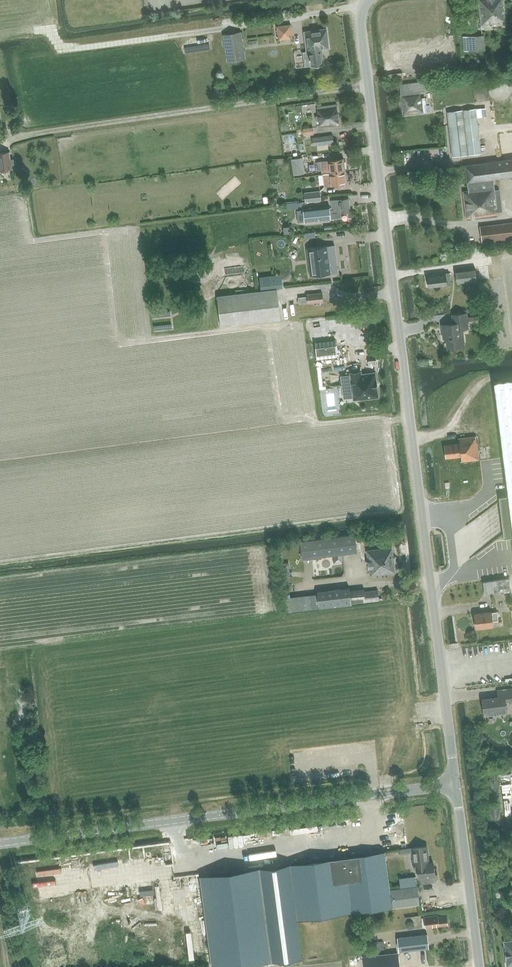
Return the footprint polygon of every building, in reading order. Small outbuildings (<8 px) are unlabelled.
[(481,25),(497,23),(497,21),(505,20),(503,0),(478,0),(481,25)] [(277,26),(277,29),(279,40),(292,38),(291,24),(277,26)] [(310,59),(311,59),(312,66),(323,64),(321,49),(329,48),(326,28),(304,31),(306,51),(310,51),(310,57),(309,57),(310,59)] [(222,35),(227,62),(245,59),(241,32),(222,35)] [(468,37),(469,51),(484,50),(483,36),(468,37)] [(399,85),(403,115),(423,113),(422,98),(420,98),(420,93),(428,91),(427,81),(399,85)] [(316,107),(318,120),(319,120),(320,126),(339,123),(336,105),(316,107)] [(460,155),(481,153),(475,108),(455,110),(460,155)] [(312,138),(313,146),(333,143),(332,135),(312,138)] [(11,169),(15,169),(14,158),(10,159),(9,152),(0,154),(0,170),(11,169)] [(292,159),(294,175),(304,173),(302,158),(292,159)] [(323,170),(323,174),(345,171),(343,159),(322,161),(317,162),(318,170),(323,170)] [(464,166),(467,191),(463,191),(466,220),(497,217),(493,180),(511,177),(511,160),(464,166)] [(345,171),(323,174),(324,186),(346,183),(345,171)] [(320,191),(304,193),(305,202),(321,200),(320,191)] [(332,211),(330,212),(331,220),(341,219),(340,212),(349,211),(348,199),(331,201),(332,211)] [(304,210),(305,223),(331,220),(330,212),(329,207),(304,210)] [(481,226),(483,242),(511,238),(511,222),(481,226)] [(334,245),(306,248),(310,276),(338,272),(334,245)] [(475,267),(455,270),(457,283),(476,281),(475,267)] [(428,276),(429,288),(451,285),(449,273),(428,276)] [(279,319),(275,290),(217,297),(220,326),(279,319)] [(322,302),(321,293),(307,295),(308,304),(322,302)] [(454,324),(442,325),(443,333),(446,333),(448,348),(463,346),(461,331),(468,330),(467,324),(481,323),(480,316),(475,317),(467,318),(466,313),(456,314),(453,315),(454,324)] [(340,328),(342,342),(370,338),(367,318),(347,321),(347,327),(340,328)] [(335,340),(315,343),(317,359),(337,357),(335,340)] [(374,373),(361,375),(361,372),(349,373),(353,400),(360,399),(360,400),(377,398),(378,398),(378,397),(375,374),(375,372),(374,373)] [(508,508),(511,540),(511,379),(492,382),(508,508)] [(475,437),(459,439),(459,443),(444,445),(446,458),(460,456),(461,462),(478,460),(476,443),(475,437)] [(300,542),(302,560),(357,553),(355,535),(300,542)] [(366,551),(369,568),(370,568),(371,575),(394,572),(391,548),(366,551)] [(281,577),(290,576),(288,562),(279,563),(281,577)] [(509,578),(483,582),(485,593),(511,590),(509,578)] [(377,592),(365,593),(364,589),(350,590),(349,588),(319,591),(319,593),(289,596),(291,612),(352,605),(351,604),(378,601),(377,592)] [(474,615),(476,628),(492,626),(492,621),(498,621),(497,612),(474,615)] [(482,700),(484,715),(495,714),(495,715),(498,714),(499,716),(500,717),(502,717),(504,715),(504,713),(506,713),(504,702),(511,700),(511,690),(497,691),(498,698),(482,700)] [(417,868),(419,877),(420,877),(421,883),(433,881),(434,881),(436,879),(437,877),(438,875),(438,872),(436,872),(434,859),(430,859),(428,844),(412,846),(414,869),(417,868)] [(384,852),(345,858),(352,912),(391,907),(390,899),(389,892),(386,862),(384,852)] [(345,858),(200,877),(212,966),(246,966),(303,959),(298,920),(352,912),(345,858)] [(391,891),(389,892),(390,899),(392,899),(393,907),(419,903),(416,875),(400,877),(401,888),(391,890),(391,891)] [(438,915),(424,916),(424,918),(425,928),(448,925),(447,916),(438,917),(438,915)] [(429,934),(397,938),(399,952),(431,948),(429,934)] [(368,964),(368,966),(399,966),(398,960),(397,960),(397,954),(368,957),(368,964)]
